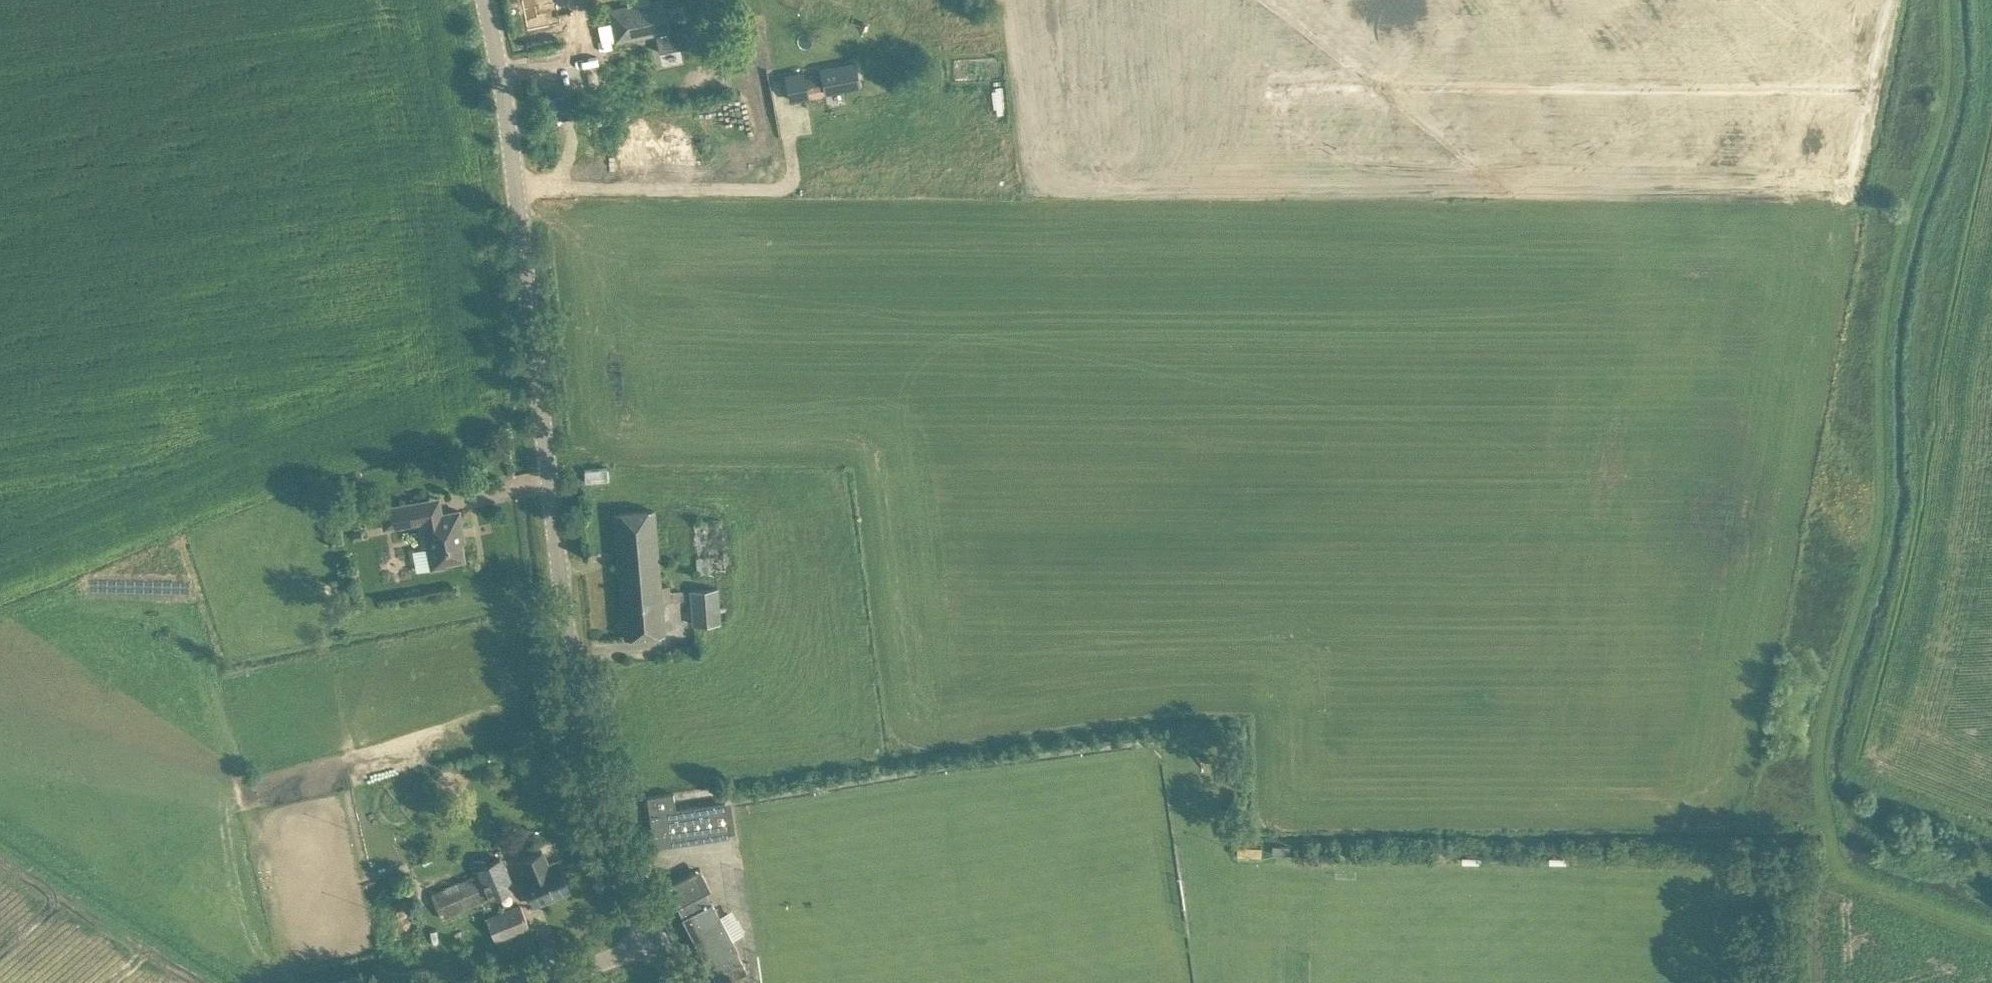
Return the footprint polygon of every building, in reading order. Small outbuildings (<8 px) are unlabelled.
[(558,0),(522,0),(528,27),(562,20),(558,0)] [(664,0),(656,0),(609,9),(616,41),(670,30),(664,0)] [(803,72),(783,75),(788,102),(808,98),(807,94),(823,91),(824,95),(859,88),(854,62),(818,68),(819,72),(804,75),(803,72)] [(459,509),(443,512),(419,517),(416,501),(381,507),(384,527),(420,521),(419,518),(426,516),(431,545),(427,545),(431,567),(445,565),(445,561),(464,558),(459,529),(463,528),(459,509)] [(625,636),(664,633),(653,510),(615,513),(625,636)] [(729,569),(723,518),(693,521),(698,572),(729,569)] [(362,537),(361,530),(352,532),(354,539),(362,537)] [(720,622),(717,588),(690,590),(692,624),(720,622)] [(655,847),(674,844),(730,836),(725,801),(675,808),(673,792),(647,796),(655,847)] [(413,831),(416,840),(433,834),(430,825),(413,831)] [(526,873),(522,875),(534,904),(570,890),(557,860),(548,864),(542,851),(520,860),(526,873)] [(442,918),(485,900),(513,887),(500,858),(477,868),(479,871),(425,895),(428,903),(434,901),(442,918)] [(717,982),(724,982),(747,971),(737,952),(738,952),(712,901),(711,902),(706,891),(711,888),(700,868),(665,886),(676,906),(677,906),(683,916),(682,917),(708,967),(709,967),(717,982)] [(494,939),(529,925),(521,905),(486,919),(494,939)]
